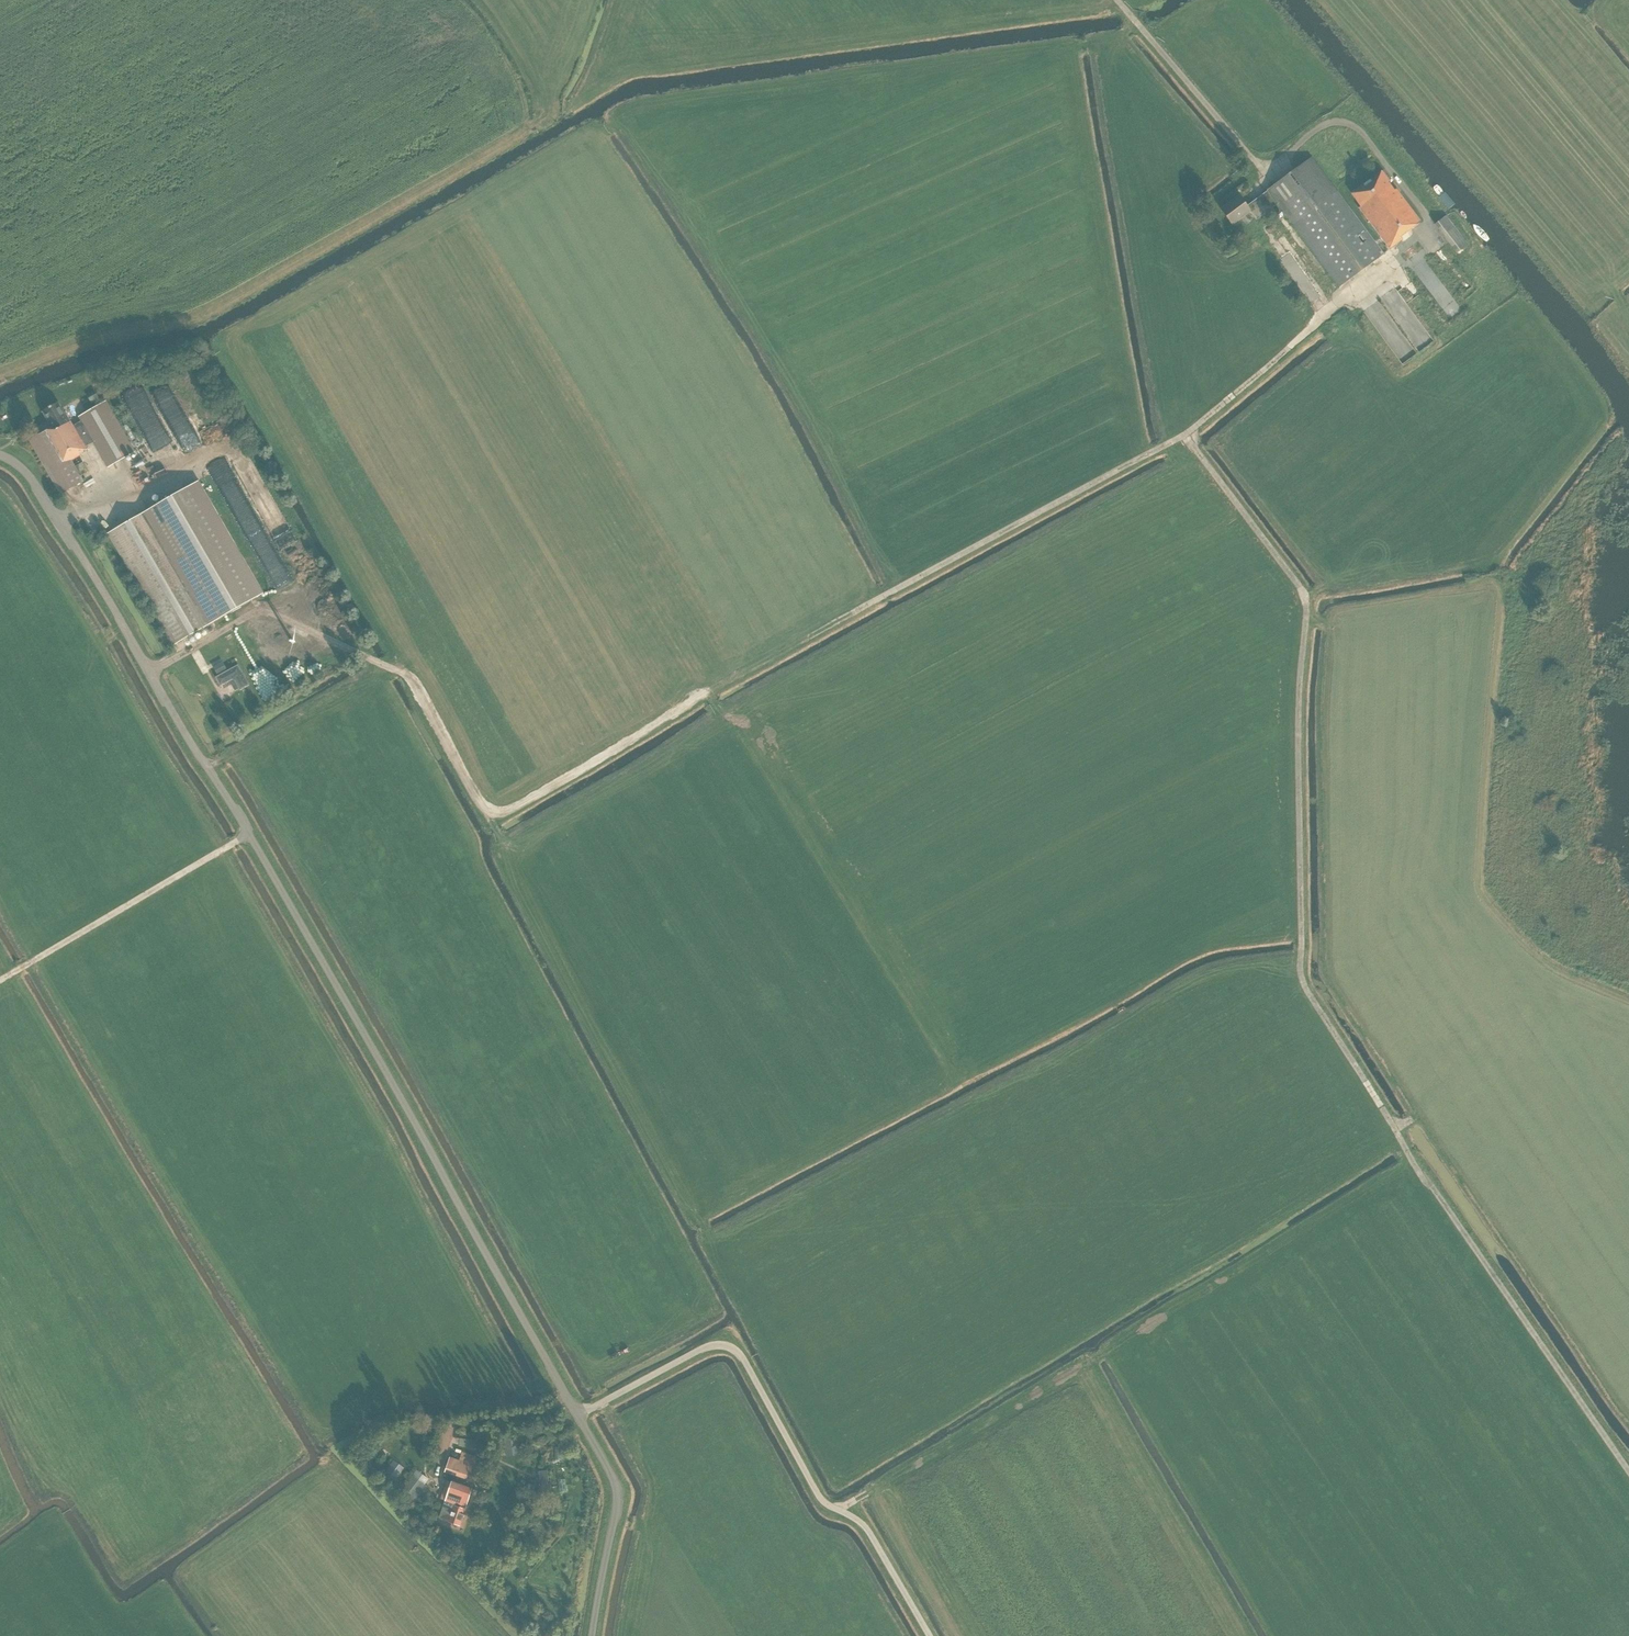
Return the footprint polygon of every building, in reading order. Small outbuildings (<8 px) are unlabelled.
[(1383,254),(1375,243),(1311,157),(1267,190),(1268,191),(1247,206),(1239,196),(1221,210),(1231,224),(1249,210),(1256,219),(1277,204),(1339,287),(1383,254)] [(1411,229),(1422,222),(1396,188),(1394,190),(1388,183),(1391,181),(1383,170),(1351,193),(1361,206),(1359,208),(1381,238),(1389,249),(1390,249),(1413,232),(1411,229)] [(1457,252),(1467,244),(1446,216),(1435,224),(1457,252)] [(1433,270),(1424,274),(1419,266),(1415,268),(1426,287),(1438,280),(1433,270)] [(108,468),(134,452),(105,402),(79,417),(81,421),(74,425),(68,414),(66,415),(58,402),(42,411),(50,424),(27,437),(61,495),(84,481),(81,476),(89,471),(83,462),(75,466),(72,460),(81,455),(80,453),(88,448),(87,446),(94,442),(108,468)] [(173,645),(264,592),(199,479),(108,533),(173,645)] [(283,547),(298,538),(288,522),(273,531),(283,547)] [(218,674),(227,669),(223,662),(214,666),(218,674)] [(249,685),(238,664),(215,677),(220,686),(234,679),(240,690),(249,685)] [(260,679),(264,693),(281,687),(277,673),(260,679)] [(458,1442),(472,1446),(475,1437),(460,1433),(458,1442)] [(506,1452),(519,1450),(517,1438),(505,1440),(506,1452)] [(482,1459),(473,1456),(463,1452),(460,1460),(449,1456),(444,1471),(474,1482),(479,1468),(482,1459)] [(395,1481),(401,1472),(391,1464),(384,1473),(395,1481)] [(548,1481),(549,1481),(548,1470),(538,1471),(539,1482),(541,1481),(542,1488),(548,1487),(548,1481)] [(400,1491),(413,1500),(423,1486),(411,1477),(400,1491)] [(468,1509),(469,1506),(466,1505),(472,1488),(451,1481),(439,1518),(460,1525),(466,1508),(468,1509)]
